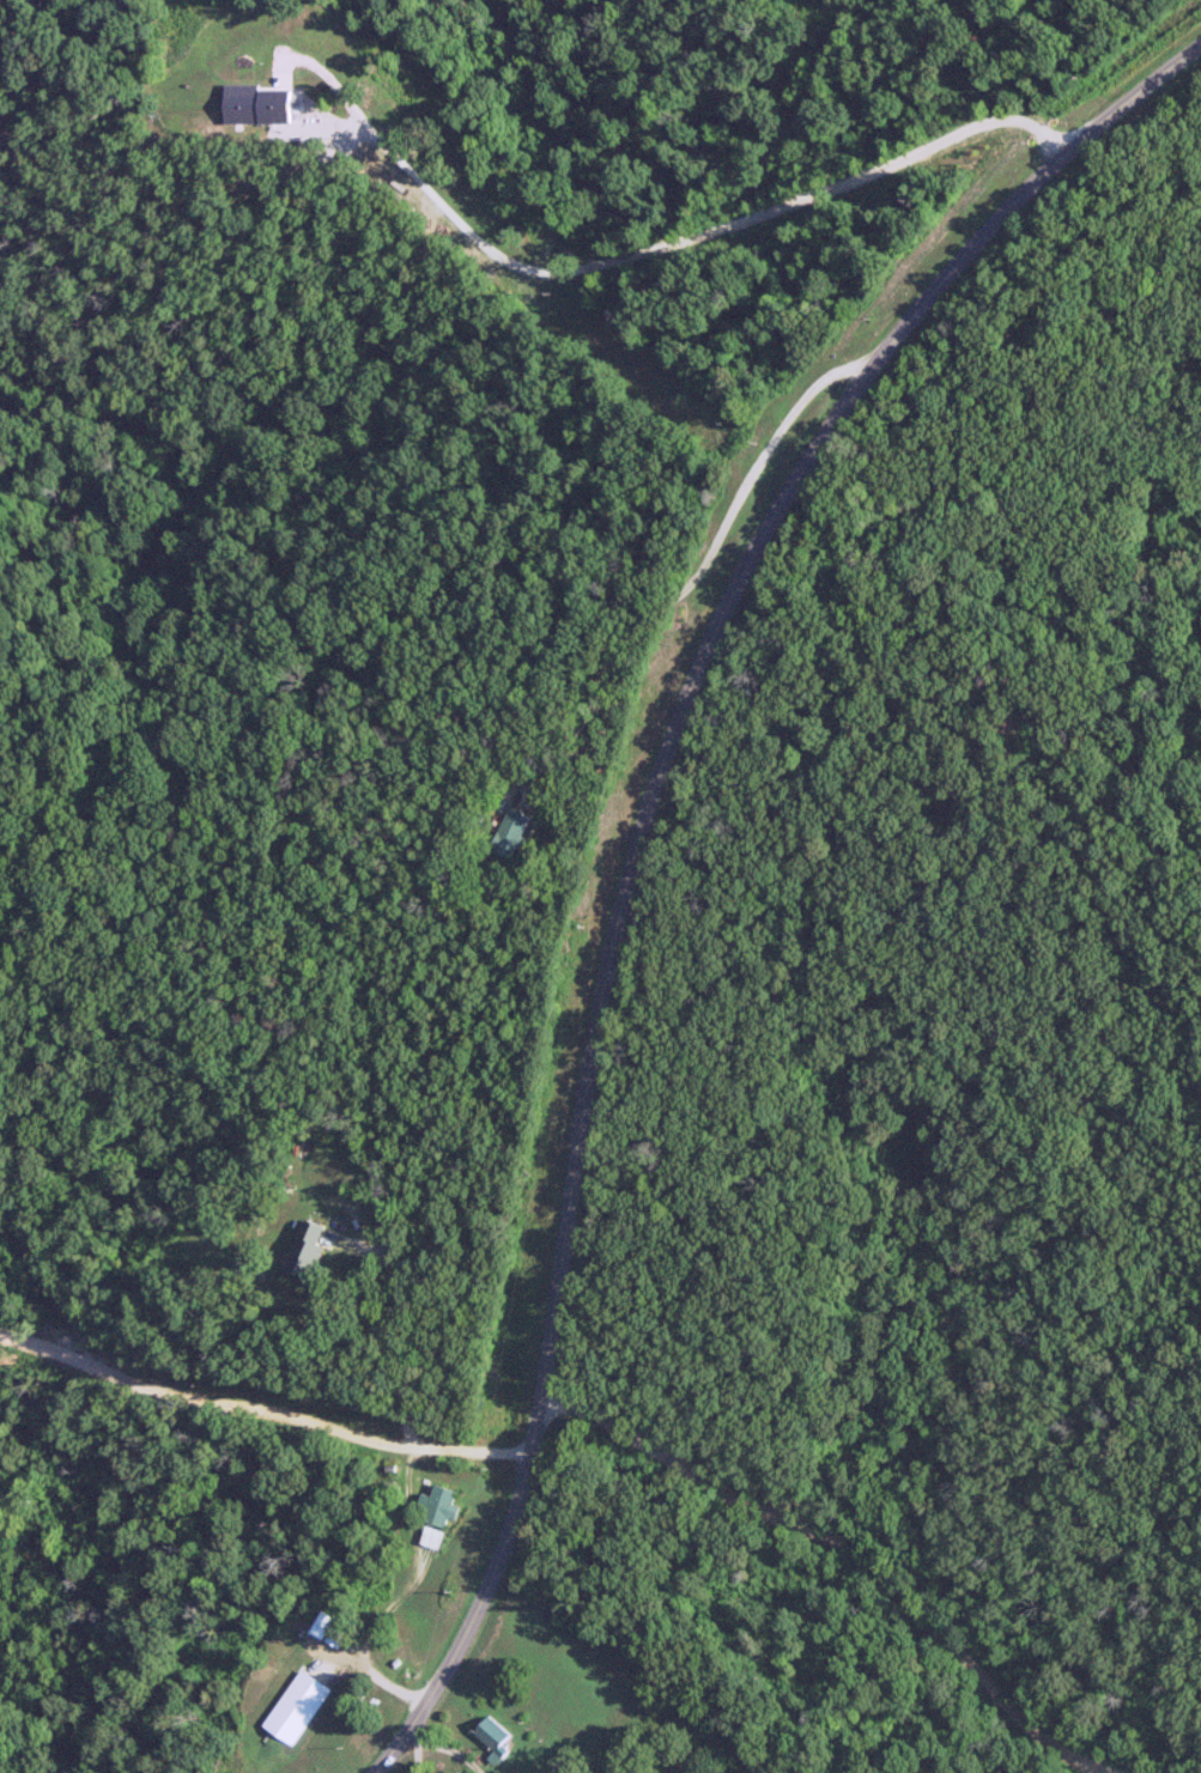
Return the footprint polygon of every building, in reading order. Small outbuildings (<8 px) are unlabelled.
[(529,815),(507,807),(493,850),(514,857),(529,815)] [(286,1269),(310,1277),(326,1226),(302,1219),(286,1269)] [(457,1489),(434,1483),(431,1495),(419,1491),(412,1517),(448,1526),(457,1489)] [(418,1543),(436,1549),(442,1531),(424,1525),(418,1543)] [(261,1726),(292,1745),(328,1687),(298,1668),(261,1726)]
